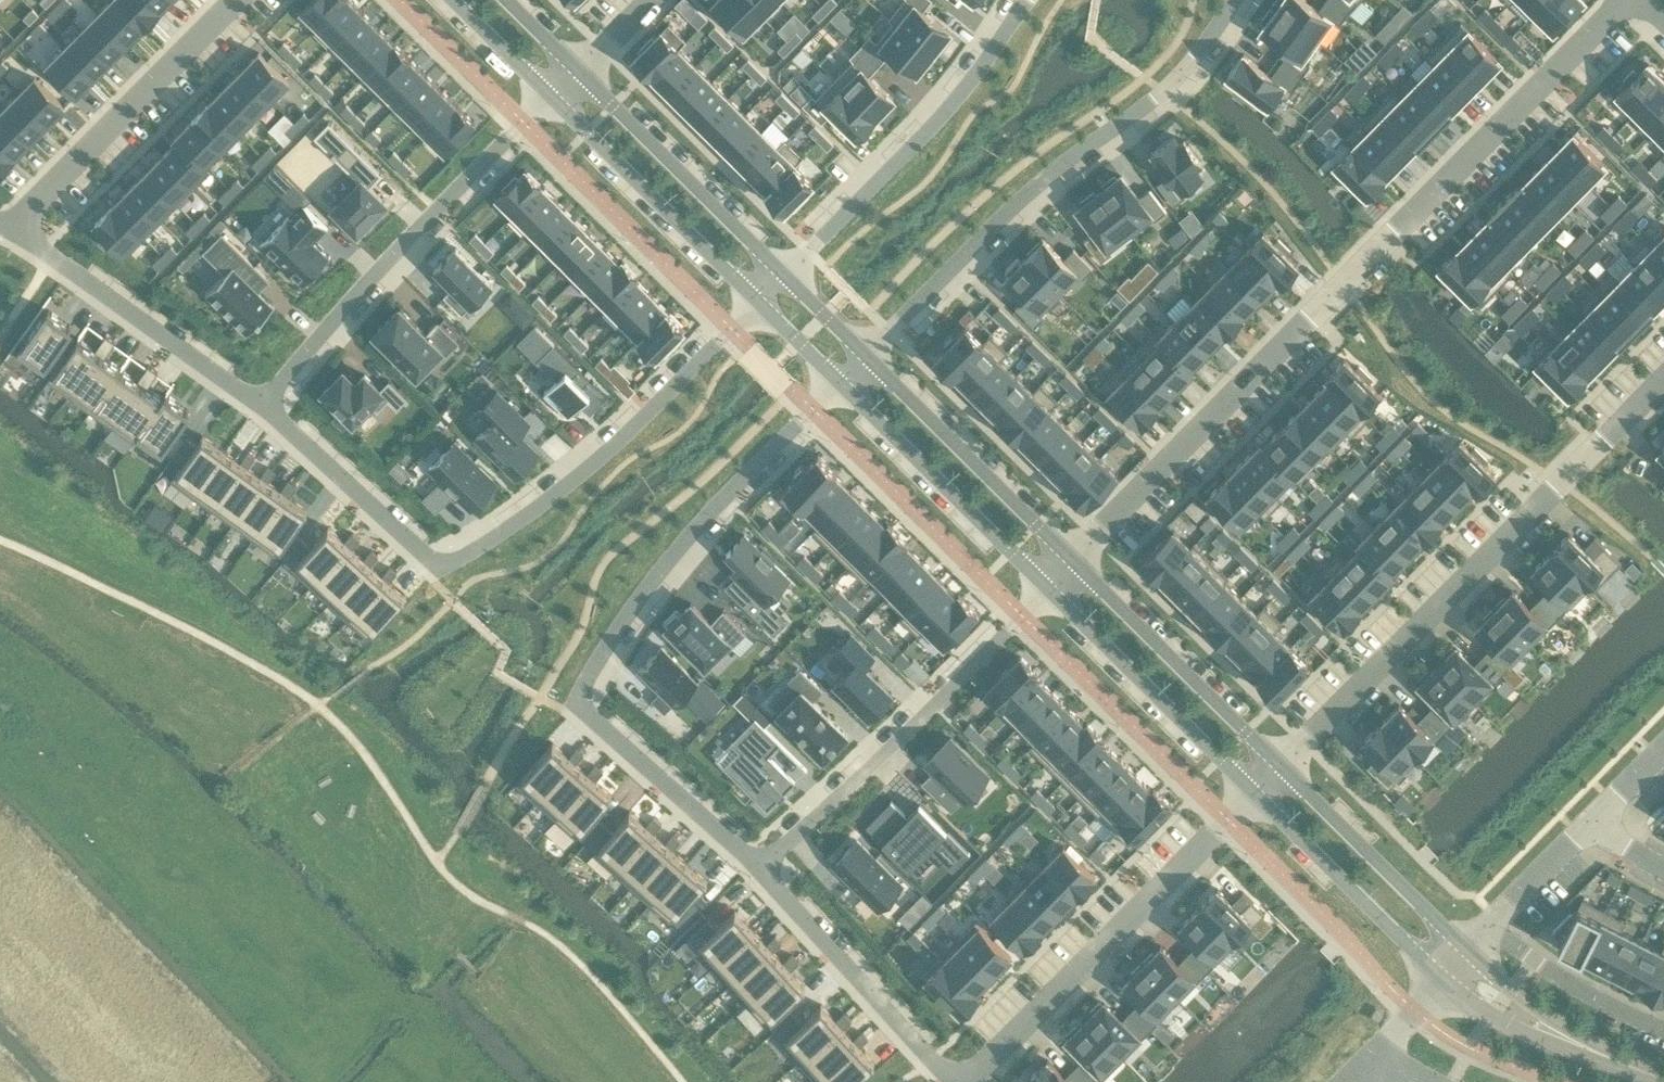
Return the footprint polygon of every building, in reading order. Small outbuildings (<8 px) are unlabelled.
[(57,6),(63,12),(72,3),(69,0),(62,0),(57,6)] [(98,14),(128,43),(144,27),(117,0),(111,0),(98,14)] [(144,27),(161,10),(151,0),(117,0),(144,27)] [(161,10),(170,0),(151,0),(161,10)] [(302,10),(318,26),(344,0),(311,0),(302,10)] [(318,26),(334,42),(364,12),(352,0),(344,0),(318,26)] [(714,3),(744,33),(762,15),(747,0),(717,0),(714,3)] [(762,15),(777,0),(747,0),(762,15)] [(822,5),(828,11),(837,2),(835,0),(827,0),(822,5)] [(889,18),(893,21),(894,20),(934,52),(936,48),(938,50),(949,36),(947,35),(950,31),(923,9),(931,0),(903,0),(889,18)] [(1272,5),(1277,8),(1276,10),(1316,38),(1331,18),(1339,24),(1348,12),(1333,0),(1324,0),(1318,8),(1307,0),(1276,0),(1272,5)] [(1348,12),(1359,0),(1333,0),(1348,12)] [(1535,13),(1547,0),(1522,0),(1535,13)] [(1535,13),(1553,31),(1563,21),(1567,25),(1578,14),(1574,10),(1584,0),(1547,0),(1535,13)] [(822,5),(813,14),(819,20),(828,11),(822,5)] [(57,6),(47,15),(54,21),(63,12),(57,6)] [(33,8),(24,17),(30,23),(39,14),(33,8)] [(1266,23),(1261,31),(1288,50),(1280,62),(1301,78),(1310,65),(1301,59),(1316,38),(1276,10),(1275,11),(1270,8),(1262,19),(1266,23)] [(1421,17),(1429,25),(1438,16),(1430,8),(1421,17)] [(698,9),(689,19),(699,28),(708,18),(698,9)] [(1487,26),(1495,18),(1485,9),(1478,16),(1487,26)] [(364,12),(334,42),(350,57),(380,27),(364,12)] [(98,14),(81,30),(111,60),(128,43),(98,14)] [(1412,26),(1419,34),(1429,25),(1421,17),(1412,26)] [(1496,35),(1504,27),(1495,18),(1487,26),(1496,35)] [(869,34),(860,46),(880,63),(889,51),(917,73),(920,69),(921,71),(932,57),(931,56),(934,52),(894,20),(893,21),(877,41),(869,34)] [(40,22),(31,32),(37,38),(46,29),(40,22)] [(1461,22),(1444,40),(1483,78),(1500,61),(1461,22)] [(642,51),(634,59),(651,76),(679,48),(686,40),(669,23),(661,31),(654,38),(652,37),(640,49),(642,51)] [(715,26),(709,32),(718,41),(724,35),(715,26)] [(380,27),(350,57),(366,73),(395,43),(380,27)] [(81,30),(65,47),(94,77),(111,60),(81,30)] [(796,31),(787,40),(793,46),(803,37),(796,31)] [(724,35),(718,41),(727,50),(734,44),(724,35)] [(1505,43),(1514,52),(1521,45),(1512,35),(1505,43)] [(787,40),(778,49),(784,55),(793,46),(787,40)] [(1444,40),(1426,57),(1434,65),(1435,64),(1466,95),(1483,78),(1444,40)] [(1388,50),(1396,58),(1405,49),(1397,41),(1388,50)] [(284,42),(278,49),(287,58),(293,51),(284,42)] [(395,43),(366,73),(381,88),(411,59),(395,43)] [(854,59),(835,78),(875,118),(878,114),(880,116),(892,104),(891,102),(894,99),(869,74),(880,63),(860,46),(850,56),(854,59)] [(65,47),(47,64),(77,94),(94,77),(65,47)] [(679,48),(651,76),(668,92),(695,64),(679,48)] [(1379,60),(1386,67),(1396,58),(1388,50),(1379,60)] [(293,51),(287,58),(296,67),(303,61),(293,51)] [(259,52),(242,69),(272,99),(289,82),(259,52)] [(1228,75),(1227,76),(1240,85),(1236,89),(1251,101),(1255,96),(1271,108),(1287,87),(1291,90),(1301,78),(1280,62),(1271,74),(1244,54),(1243,55),(1228,74),(1228,75)] [(411,59),(381,88),(397,104),(427,74),(411,59)] [(748,59),(742,65),(752,74),(758,68),(748,59)] [(0,63),(0,75),(9,67),(2,61),(0,63)] [(1613,98),(1632,116),(1663,83),(1663,79),(1648,63),(1638,73),(1634,69),(1623,80),(1627,84),(1613,98)] [(695,64),(668,92),(684,109),(712,81),(695,64)] [(1419,80),(1418,80),(1450,112),(1450,111),(1466,95),(1435,64),(1434,65),(1419,80)] [(758,68),(752,74),(761,83),(767,77),(758,68)] [(242,69),(225,86),(255,116),(272,99),(242,69)] [(315,73),(309,80),(318,89),(325,83),(315,73)] [(427,74),(397,104),(413,120),(443,90),(427,74)] [(1355,84),(1362,91),(1372,82),(1364,75),(1355,84)] [(1399,93),(1398,93),(1435,130),(1453,113),(1450,111),(1450,112),(1418,80),(1419,80),(1415,76),(1399,93)] [(35,77),(18,94),(48,124),(65,106),(35,77)] [(813,93),(803,103),(822,122),(831,112),(856,137),(875,118),(835,78),(816,97),(813,93)] [(813,93),(800,80),(790,90),(803,103),(813,93)] [(712,81),(684,109),(701,125),(729,97),(712,81)] [(325,83),(318,89),(328,98),(334,92),(325,83)] [(1632,116),(1633,117),(1636,113),(1652,129),(1648,133),(1649,133),(1663,118),(1663,83),(1632,116)] [(1346,93),(1353,101),(1362,91),(1355,84),(1346,93)] [(225,86),(209,103),(239,132),(255,116),(225,86)] [(1395,89),(1378,106),(1416,145),(1416,146),(1418,148),(1435,130),(1398,93),(1399,93),(1395,89)] [(443,90),(413,120),(429,135),(458,105),(443,90)] [(782,92),(776,98),(785,107),(791,101),(782,92)] [(18,94),(1,111),(31,141),(48,124),(18,94)] [(729,97),(701,125),(718,142),(745,114),(729,97)] [(791,101),(785,107),(794,116),(800,110),(791,101)] [(209,103),(192,119),(222,149),(239,132),(209,103)] [(347,105),(341,111),(350,120),(356,114),(347,105)] [(458,105),(429,135),(445,152),(475,122),(458,105)] [(1378,106),(1360,124),(1367,131),(1368,130),(1400,161),(1416,146),(1416,145),(1378,106)] [(1322,117),(1329,125),(1339,115),(1331,108),(1322,117)] [(0,112),(0,143),(14,157),(31,141),(1,111),(0,112)] [(304,113),(295,122),(301,128),(310,119),(304,113)] [(356,114),(350,120),(359,129),(365,123),(356,114)] [(745,114),(718,142),(734,158),(762,130),(745,114)] [(1313,126),(1320,134),(1329,125),(1322,117),(1313,126)] [(1649,133),(1663,148),(1663,118),(1649,133)] [(192,119),(175,137),(177,140),(178,139),(206,166),(207,165),(222,149),(192,119)] [(762,130),(734,158),(751,175),(779,147),(778,146),(785,139),(788,136),(772,120),(762,130)] [(329,121),(315,136),(325,146),(327,144),(325,142),(338,130),(329,121)] [(295,122),(285,131),(292,137),(301,128),(295,122)] [(815,125),(809,131),(818,140),(824,134),(815,125)] [(1604,126),(1596,133),(1605,143),(1613,135),(1604,126)] [(372,130),(366,136),(375,145),(381,139),(372,130)] [(1367,131),(1352,147),(1383,178),(1400,161),(1368,130),(1367,131)] [(1573,133),(1556,151),(1587,182),(1586,183),(1590,187),(1591,186),(1609,168),(1573,133)] [(824,134),(818,140),(827,149),(834,143),(824,134)] [(1156,149),(1152,152),(1169,174),(1157,183),(1174,205),(1186,196),(1181,190),(1203,173),(1197,165),(1201,162),(1198,157),(1199,156),(1198,155),(1197,156),(1189,145),(1190,145),(1189,143),(1188,144),(1184,139),(1180,143),(1174,135),(1169,139),(1168,137),(1167,138),(1168,140),(1157,148),(1157,147),(1156,148),(1156,149)] [(1613,135),(1605,143),(1614,152),(1622,144),(1613,135)] [(177,140),(162,155),(192,185),(209,168),(207,165),(206,166),(178,139),(177,140)] [(779,147),(751,175),(768,191),(795,163),(796,164),(803,156),(785,139),(778,146),(779,147)] [(14,157),(0,143),(0,172),(14,157)] [(271,146),(262,155),(268,161),(277,152),(271,146)] [(1352,147),(1335,164),(1345,175),(1341,179),(1352,189),(1356,185),(1366,196),(1367,195),(1384,178),(1383,178),(1352,147)] [(394,151),(388,158),(397,167),(403,161),(394,151)] [(1556,151),(1539,168),(1571,199),(1572,198),(1586,183),(1587,182),(1556,151)] [(360,181),(333,208),(358,232),(375,215),(380,210),(387,203),(370,186),(379,177),(380,177),(383,174),(362,153),(347,168),(360,181)] [(162,155),(145,172),(175,202),(192,185),(162,155)] [(262,155),(252,164),(259,171),(268,161),(262,155)] [(403,161),(397,167),(406,176),(413,170),(403,161)] [(1639,161),(1631,168),(1640,177),(1648,170),(1639,161)] [(795,163),(768,191),(785,208),(793,200),(794,202),(807,190),(805,188),(813,180),(796,164),(795,163)] [(1524,183),(1523,184),(1558,219),(1575,202),(1572,198),(1571,199),(1539,168),(1524,183)] [(505,189),(498,196),(514,213),(542,185),(525,169),(517,176),(516,175),(504,187),(505,189)] [(1648,170),(1640,177),(1650,187),(1657,179),(1648,170)] [(145,172),(129,189),(159,218),(175,202),(145,172)] [(1103,189),(1100,192),(1129,230),(1150,213),(1155,220),(1166,211),(1150,189),(1138,197),(1121,176),(1117,179),(1114,176),(1101,186),(1103,189)] [(238,179),(229,188),(235,195),(244,185),(238,179)] [(1522,181),(1504,199),(1538,232),(1537,233),(1541,237),(1558,219),(1523,184),(1524,183),(1522,181)] [(542,185),(514,213),(530,228),(557,200),(542,185)] [(229,188),(219,198),(226,204),(235,195),(229,188)] [(129,189),(112,205),(142,235),(159,218),(129,189)] [(1083,205),(1078,209),(1095,231),(1084,240),(1100,261),(1112,252),(1107,246),(1129,230),(1100,192),(1096,195),(1094,192),(1080,202),(1083,205)] [(1619,195),(1610,205),(1618,212),(1627,203),(1619,195)] [(1504,199),(1487,216),(1489,219),(1490,218),(1521,249),(1537,233),(1538,232),(1504,199)] [(557,200),(530,228),(545,244),(573,216),(557,200)] [(288,215),(260,244),(261,245),(262,244),(302,283),(301,284),(302,285),(331,256),(330,255),(329,256),(313,241),(326,228),(327,228),(328,227),(304,204),(303,205),(304,206),(291,219),(289,217),(289,216),(288,215)] [(112,205),(95,223),(125,252),(142,235),(112,205)] [(1610,205),(1601,214),(1609,221),(1618,212),(1610,205)] [(1632,208),(1622,217),(1630,224),(1639,215),(1632,208)] [(1219,211),(1213,217),(1222,226),(1228,220),(1219,211)] [(205,212),(196,222),(202,228),(211,219),(205,212)] [(573,216),(545,244),(561,260),(589,232),(573,216)] [(1622,217),(1613,226),(1621,234),(1630,224),(1622,217)] [(1489,219),(1473,234),(1505,265),(1506,265),(1521,249),(1490,218),(1489,219)] [(196,222),(186,231),(193,237),(202,228),(196,222)] [(1649,243),(1663,258),(1663,228),(1650,242),(1649,243)] [(1586,229),(1577,238),(1585,245),(1594,236),(1586,229)] [(1209,230),(1200,239),(1206,245),(1215,236),(1209,230)] [(1264,231),(1245,249),(1277,281),(1277,282),(1279,285),(1298,265),(1287,255),(1291,251),(1278,238),(1275,242),(1264,231)] [(589,232),(561,260),(577,275),(605,247),(589,232)] [(476,233),(470,239),(479,248),(485,242),(476,233)] [(222,234),(205,251),(226,272),(206,292),(248,333),(274,306),(258,290),(260,288),(256,284),(264,277),(268,281),(269,280),(222,234)] [(1473,234),(1457,251),(1496,289),(1513,272),(1506,265),(1505,265),(1473,234)] [(1577,238),(1568,247),(1575,255),(1585,245),(1577,238)] [(1628,257),(1635,264),(1636,263),(1663,291),(1663,258),(1649,243),(1650,242),(1646,238),(1645,239),(1629,256),(1628,257)] [(1027,255),(1024,258),(1058,292),(1077,273),(1083,278),(1093,268),(1074,248),(1063,258),(1043,239),(1040,243),(1039,242),(1026,254),(1027,255)] [(1200,239),(1191,248),(1197,254),(1206,245),(1200,239)] [(1598,241),(1589,250),(1597,258),(1606,249),(1598,241)] [(485,242),(479,248),(488,257),(494,251),(485,242)] [(172,246),(163,255),(169,261),(178,252),(172,246)] [(456,246),(434,268),(453,286),(444,295),(462,313),(493,283),(456,246)] [(605,247),(577,275),(593,291),(620,263),(620,262),(605,247)] [(1245,249),(1228,267),(1260,299),(1277,282),(1277,281),(1245,249)] [(1589,250),(1580,259),(1588,267),(1597,258),(1589,250)] [(1440,268),(1439,268),(1450,279),(1446,283),(1457,294),(1461,289),(1478,307),(1496,289),(1457,251),(1456,251),(1440,267),(1440,268)] [(163,255),(153,264),(160,271),(169,261),(163,255)] [(1018,257),(1005,270),(1009,273),(1005,277),(1025,297),(1015,307),(1035,326),(1045,316),(1039,311),(1058,292),(1024,258),(1022,261),(1018,257)] [(620,263),(593,291),(608,306),(636,278),(637,279),(639,276),(622,259),(620,262),(620,263)] [(1553,262),(1544,271),(1552,279),(1561,270),(1553,262)] [(1620,280),(1651,311),(1652,310),(1663,298),(1663,291),(1636,263),(1635,264),(1620,279),(1620,280)] [(507,264),(501,270),(511,279),(517,273),(507,264)] [(1174,266),(1165,274),(1171,281),(1180,272),(1174,266)] [(1228,267),(1211,285),(1242,316),(1260,299),(1228,267)] [(1544,271),(1535,280),(1542,288),(1552,279),(1544,271)] [(517,273),(511,279),(520,288),(526,282),(517,273)] [(1165,274),(1156,283),(1162,290),(1171,281),(1165,274)] [(1565,274),(1556,283),(1564,291),(1573,282),(1565,274)] [(1616,276),(1599,293),(1637,330),(1653,313),(1654,312),(1652,310),(1651,311),(1620,280),(1620,279),(1617,275),(1616,276)] [(636,278),(608,306),(617,315),(624,322),(652,294),(637,279),(636,278)] [(1556,283),(1547,293),(1555,300),(1564,291),(1556,283)] [(1211,285),(1193,302),(1225,334),(1242,316),(1211,285)] [(1183,292),(1166,310),(1176,320),(1208,351),(1225,334),(1193,302),(1183,292)] [(1583,310),(1582,310),(1586,314),(1587,313),(1618,344),(1617,345),(1619,348),(1620,347),(1637,330),(1599,293),(1583,310)] [(652,294),(624,322),(639,338),(668,310),(652,294)] [(539,295),(533,301),(542,310),(548,304),(539,295)] [(1520,295),(1511,304),(1518,312),(1528,303),(1520,295)] [(1139,301),(1130,310),(1137,316),(1145,307),(1139,301)] [(523,304),(512,315),(523,327),(535,316),(523,304)] [(548,304),(542,310),(551,320),(557,313),(548,304)] [(1511,304),(1502,314),(1509,321),(1518,312),(1511,304)] [(400,307),(374,334),(417,376),(442,351),(446,356),(460,342),(438,321),(426,333),(400,307)] [(1000,308),(993,314),(1002,323),(1009,317),(1000,308)] [(1532,308),(1523,317),(1531,324),(1540,315),(1532,308)] [(49,309),(17,354),(40,371),(44,365),(53,372),(69,350),(59,343),(72,326),(49,309)] [(639,338),(636,341),(653,357),(664,346),(666,348),(678,335),(676,334),(684,326),(668,310),(639,338)] [(1130,310),(1121,319),(1128,325),(1137,316),(1130,310)] [(1586,314),(1570,330),(1601,361),(1617,345),(1618,344),(1587,313),(1586,314)] [(1009,317),(1002,323),(1012,332),(1018,326),(1009,317)] [(1523,317),(1514,326),(1522,334),(1531,324),(1523,317)] [(1159,337),(1158,337),(1190,369),(1191,368),(1208,351),(1176,320),(1159,337)] [(945,345),(934,356),(952,374),(983,342),(983,341),(966,324),(955,335),(953,333),(943,344),(945,345)] [(535,325),(517,343),(518,344),(527,335),(545,352),(537,359),(557,379),(545,391),(569,415),(580,403),(590,414),(607,397),(554,344),(554,343),(535,325)] [(570,326),(564,332),(573,342),(580,335),(570,326)] [(1554,346),(1553,347),(1585,378),(1601,361),(1570,330),(1554,346)] [(1154,332),(1135,351),(1143,358),(1144,358),(1176,389),(1194,371),(1191,368),(1190,369),(1158,337),(1159,337),(1154,332)] [(983,342),(952,374),(969,390),(1000,358),(1001,359),(1008,352),(990,334),(983,341),(983,342)] [(106,335),(101,342),(110,349),(116,342),(106,335)] [(580,335),(573,342),(583,351),(589,345),(580,335)] [(1104,336),(1095,345),(1102,351),(1111,342),(1104,336)] [(53,372),(48,379),(70,395),(101,353),(96,349),(78,337),(69,350),(53,372)] [(1033,341),(1027,347),(1036,356),(1042,350),(1033,341)] [(101,353),(70,395),(91,410),(122,368),(105,356),(110,349),(101,342),(96,349),(101,353)] [(1550,343),(1532,360),(1546,374),(1542,378),(1553,389),(1557,385),(1568,395),(1568,394),(1569,395),(1585,378),(1553,347),(1554,346),(1551,342),(1550,343)] [(1095,345),(1087,354),(1093,360),(1102,351),(1095,345)] [(1042,350),(1036,356),(1045,365),(1051,359),(1042,350)] [(1135,350),(1119,366),(1120,367),(1127,374),(1126,375),(1158,407),(1176,389),(1144,358),(1143,358),(1135,351),(1135,350)] [(602,357),(596,364),(605,373),(611,367),(602,357)] [(1000,358),(969,390),(985,407),(1017,375),(1001,359),(1000,358)] [(1327,377),(1326,378),(1328,380),(1329,379),(1365,415),(1366,414),(1383,396),(1368,382),(1372,378),(1359,366),(1356,369),(1345,358),(1327,377)] [(148,365),(143,373),(153,380),(158,372),(153,369),(148,365)] [(611,367),(605,373),(614,382),(629,396),(636,389),(621,375),(620,376),(611,367)] [(1120,367),(1101,386),(1140,425),(1158,407),(1126,375),(1127,374),(1120,367)] [(122,368),(91,410),(112,426),(143,383),(148,387),(153,380),(143,373),(138,380),(122,368)] [(350,421),(353,423),(372,405),(378,411),(388,400),(397,409),(408,398),(389,380),(380,389),(365,374),(356,383),(344,371),(322,392),(341,411),(350,421)] [(1066,374),(1060,380),(1069,389),(1075,383),(1066,374)] [(1017,375),(985,407),(1002,423),(1033,391),(1033,390),(1017,375)] [(1328,380),(1313,396),(1348,431),(1348,432),(1351,436),(1352,435),(1369,418),(1366,414),(1365,415),(1329,379),(1328,380)] [(143,383),(112,426),(133,441),(134,442),(136,439),(135,439),(164,398),(163,397),(148,387),(143,383)] [(1033,391),(1002,423),(1019,440),(1050,408),(1051,408),(1058,401),(1040,383),(1033,390),(1033,391)] [(1075,383),(1069,389),(1078,398),(1084,391),(1075,383)] [(491,422),(476,438),(515,476),(538,453),(518,434),(529,423),(497,391),(478,410),(491,422)] [(164,398),(135,439),(136,439),(157,455),(161,449),(172,457),(188,436),(177,427),(189,410),(167,394),(166,393),(163,397),(164,398)] [(1313,396),(1296,413),(1328,444),(1327,445),(1331,449),(1332,448),(1348,432),(1348,431),(1313,396)] [(1100,407),(1094,413),(1103,422),(1109,416),(1100,407)] [(1050,408),(1019,440),(1035,456),(1067,424),(1051,408),(1050,408)] [(341,411),(334,419),(343,428),(350,421),(341,411)] [(1296,413),(1279,430),(1311,462),(1327,445),(1328,444),(1296,413)] [(1109,416),(1103,422),(1112,431),(1118,424),(1109,416)] [(1418,423),(1412,429),(1421,438),(1427,432),(1418,423)] [(1067,424),(1035,456),(1052,473),(1083,441),(1067,424)] [(1394,426),(1385,435),(1391,441),(1400,432),(1394,426)] [(1263,446),(1262,447),(1291,476),(1291,477),(1293,479),(1294,479),(1311,462),(1279,430),(1263,446)] [(1125,432),(1119,438),(1129,447),(1135,441),(1125,432)] [(182,464),(171,479),(193,495),(225,450),(203,434),(197,442),(188,436),(172,457),(182,464)] [(1385,435),(1376,444),(1382,450),(1391,441),(1385,435)] [(1405,436),(1396,445),(1402,451),(1411,442),(1405,436)] [(1460,440),(1442,458),(1474,490),(1473,491),(1476,493),(1477,493),(1495,474),(1484,463),(1488,460),(1475,447),(1471,451),(1460,440)] [(442,480),(423,498),(436,511),(455,492),(470,507),(496,482),(455,441),(429,467),(442,480)] [(1083,441),(1052,473),(1069,489),(1100,457),(1083,441)] [(1259,444),(1243,461),(1275,493),(1276,492),(1291,477),(1291,476),(1262,447),(1263,446),(1260,444),(1259,444)] [(1396,445),(1387,454),(1393,460),(1402,451),(1396,445)] [(225,450),(193,495),(214,509),(245,465),(249,467),(255,457),(248,452),(241,462),(225,450)] [(796,476),(777,495),(796,514),(804,507),(803,506),(834,474),(835,475),(838,472),(818,453),(806,466),(804,463),(793,473),(796,476)] [(1100,457),(1069,489),(1086,506),(1118,474),(1100,457)] [(1442,458),(1426,475),(1457,506),(1473,491),(1474,490),(1442,458)] [(1361,459),(1352,468),(1358,474),(1367,465),(1361,459)] [(1243,461),(1226,478),(1258,509),(1258,510),(1265,517),(1266,517),(1282,500),(1283,499),(1276,492),(1275,493),(1243,461)] [(245,465),(214,509),(234,524),(266,479),(269,481),(276,472),(268,466),(261,476),(249,467),(245,465)] [(1352,468),(1343,477),(1349,483),(1358,474),(1352,468)] [(1371,471),(1362,480),(1368,486),(1377,477),(1371,471)] [(834,474),(803,506),(804,507),(820,522),(820,523),(852,492),(835,475),(834,474)] [(1426,475),(1409,491),(1441,523),(1457,506),(1426,475)] [(1226,478),(1208,496),(1240,528),(1258,510),(1258,509),(1226,478)] [(266,479),(234,524),(254,538),(286,493),(290,496),(297,487),(288,481),(281,490),(269,481),(266,479)] [(1362,480),(1353,489),(1359,495),(1368,486),(1362,480)] [(1409,491),(1392,509),(1424,541),(1441,523),(1409,491)] [(820,522),(812,530),(831,548),(869,509),(852,492),(820,523),(820,522)] [(286,493),(254,538),(276,554),(278,552),(286,558),(302,537),(293,530),(308,509),(290,496),(286,493)] [(1327,493),(1318,502),(1324,508),(1333,499),(1327,493)] [(1194,498),(1185,507),(1197,519),(1206,510),(1194,498)] [(1318,502),(1309,511),(1315,517),(1324,508),(1318,502)] [(1338,504),(1329,513),(1335,519),(1344,510),(1338,504)] [(869,509),(831,548),(848,565),(887,527),(886,526),(869,509)] [(1392,509),(1375,526),(1407,557),(1424,541),(1392,509)] [(1329,513),(1320,522),(1326,528),(1335,519),(1329,513)] [(1210,516),(1200,525),(1207,531),(1216,522),(1210,516)] [(770,521),(762,528),(771,538),(779,530),(770,521)] [(887,527),(848,565),(867,584),(870,580),(870,579),(904,544),(905,545),(908,542),(889,523),(886,526),(887,527)] [(302,537),(286,558),(294,565),(292,567),(312,585),(349,545),(345,541),(329,526),(311,545),(302,537)] [(1359,542),(1358,543),(1361,546),(1361,545),(1391,574),(1391,573),(1407,557),(1375,526),(1359,542)] [(1294,527),(1285,535),(1291,542),(1300,533),(1294,527)] [(1223,529),(1217,535),(1226,544),(1232,538),(1223,529)] [(779,530),(771,538),(780,547),(788,539),(779,530)] [(1173,530),(1142,562),(1159,579),(1195,543),(1194,543),(1190,546),(1173,530)] [(349,545),(312,585),(330,602),(367,561),(364,559),(353,548),(361,539),(353,532),(345,541),(349,545)] [(1569,533),(1551,551),(1592,592),(1621,563),(1595,536),(1584,547),(1569,533)] [(743,568),(725,586),(774,635),(787,622),(766,601),(789,578),(773,562),(775,561),(762,548),(761,550),(745,534),(727,553),(743,568)] [(1285,535),(1276,544),(1282,550),(1291,542),(1285,535)] [(1305,537),(1296,546),(1302,552),(1311,543),(1305,537)] [(1195,543),(1159,579),(1176,595),(1211,560),(1195,543)] [(904,544),(870,579),(870,580),(888,597),(892,594),(891,593),(922,561),(905,545),(904,544)] [(1346,561),(1345,562),(1377,593),(1393,577),(1394,576),(1391,573),(1391,574),(1361,545),(1361,546),(1346,561)] [(1240,546),(1234,552),(1243,561),(1249,555),(1240,546)] [(1296,546),(1287,555),(1293,561),(1302,552),(1296,546)] [(367,561),(330,602),(348,618),(385,578),(383,575),(371,565),(379,556),(372,550),(364,559),(367,561)] [(1551,551),(1533,570),(1550,587),(1540,597),(1559,616),(1569,606),(1570,607),(1588,589),(1591,593),(1592,592),(1551,551)] [(1321,571),(1320,572),(1327,579),(1328,578),(1360,610),(1377,593),(1345,562),(1346,561),(1338,554),(1337,554),(1321,571)] [(805,555),(797,563),(806,572),(814,565),(805,555)] [(1249,555),(1243,561),(1252,570),(1258,564),(1249,555)] [(1211,560),(1176,595),(1193,612),(1228,576),(1211,560)] [(922,561),(891,593),(892,594),(908,609),(908,610),(940,579),(922,561)] [(814,565),(806,572),(816,582),(823,574),(814,565)] [(385,578),(348,618),(369,637),(405,596),(389,581),(397,573),(390,567),(383,575),(385,578)] [(1228,576),(1193,612),(1209,628),(1241,597),(1225,581),(1229,577),(1228,576)] [(1327,579),(1310,597),(1342,628),(1360,610),(1328,578),(1327,579)] [(908,609),(900,617),(919,636),(927,628),(926,628),(957,596),(956,595),(940,579),(908,610),(908,609)] [(1273,579),(1267,585),(1276,594),(1282,588),(1273,579)] [(1282,588),(1276,594),(1285,603),(1291,597),(1282,588)] [(840,590),(832,598),(842,607),(849,599),(840,590)] [(1504,597),(1493,607),(1528,642),(1546,624),(1549,627),(1559,616),(1540,597),(1530,607),(1513,590),(1505,598),(1504,597)] [(957,596),(926,628),(927,628),(944,646),(955,635),(959,639),(969,629),(965,625),(978,612),(959,593),(956,595),(957,596)] [(1241,597),(1209,628),(1226,645),(1265,606),(1264,605),(1257,612),(1241,597)] [(849,599),(842,607),(851,616),(859,609),(849,599)] [(677,608),(664,621),(669,625),(667,627),(706,665),(728,642),(732,646),(739,653),(753,639),(746,632),(724,610),(711,622),(692,602),(681,613),(677,608)] [(1265,606),(1226,645),(1243,661),(1282,622),(1265,606)] [(1484,619),(1476,627),(1493,644),(1483,654),(1503,673),(1513,663),(1510,660),(1528,642),(1493,607),(1483,618),(1484,619)] [(1307,612),(1301,618),(1310,627),(1316,621),(1307,612)] [(1316,621),(1310,627),(1319,636),(1325,630),(1316,621)] [(1282,622),(1243,661),(1259,678),(1291,646),(1275,630),(1282,623),(1282,622)] [(875,625),(868,633),(877,642),(885,634),(875,625)] [(852,634),(833,653),(848,668),(835,682),(869,716),(892,693),(865,665),(874,656),(852,634)] [(885,634),(877,642),(886,651),(894,643),(885,634)] [(662,646),(639,669),(661,692),(653,700),(665,712),(673,703),(674,704),(697,681),(662,646)] [(1291,646),(1259,678),(1277,695),(1288,684),(1289,686),(1299,676),(1298,674),(1308,663),(1291,646)] [(1445,658),(1438,665),(1471,699),(1489,681),(1492,684),(1503,673),(1483,654),(1473,664),(1456,647),(1454,649),(1452,646),(1442,655),(1445,658)] [(902,652),(894,659),(904,669),(911,661),(902,652)] [(1020,655),(987,689),(1004,706),(1036,675),(1037,675),(1038,673),(1020,655)] [(1428,670),(1418,679),(1421,682),(1420,684),(1437,701),(1427,711),(1446,730),(1456,720),(1454,717),(1471,699),(1438,665),(1430,673),(1428,670)] [(800,690),(778,712),(824,758),(848,734),(813,700),(822,690),(800,669),(790,679),(800,690)] [(1036,675),(1004,706),(1020,722),(1021,723),(1053,691),(1037,675),(1036,675)] [(1020,722),(1017,726),(1033,742),(1034,743),(1069,708),(1053,691),(1021,723),(1020,722)] [(1399,704),(1381,722),(1415,756),(1433,738),(1436,741),(1446,730),(1427,711),(1417,721),(1399,704)] [(1033,742),(1029,746),(1047,763),(1086,724),(1085,723),(1069,708),(1034,743),(1033,742)] [(740,751),(725,766),(729,770),(728,770),(767,808),(766,808),(768,809),(779,798),(781,799),(786,793),(785,792),(795,782),(768,755),(781,743),(755,718),(754,719),(754,720),(732,743),(740,751)] [(1086,724),(1047,763),(1064,780),(1103,741),(1105,739),(1087,721),(1085,723),(1086,724)] [(973,738),(980,731),(970,722),(964,729),(973,738)] [(1381,722),(1363,741),(1378,755),(1367,766),(1388,788),(1401,775),(1399,772),(1415,756),(1381,722)] [(982,747),(989,740),(980,731),(973,738),(982,747)] [(930,788),(929,789),(947,806),(948,806),(945,803),(956,791),(964,798),(969,793),(988,774),(951,737),(933,755),(936,758),(930,765),(942,777),(930,789),(930,788)] [(1103,741),(1064,780),(1080,796),(1119,757),(1103,741)] [(553,742),(517,783),(537,801),(573,760),(576,763),(584,754),(577,748),(570,757),(553,742)] [(1007,771),(1013,764),(1004,755),(998,762),(1007,771)] [(1119,757),(1080,796),(1097,813),(1136,774),(1119,757)] [(573,760),(537,801),(556,817),(592,777),(596,780),(604,771),(596,764),(588,773),(576,763),(573,760)] [(1016,780),(1022,773),(1013,764),(1007,771),(1016,780)] [(1098,813),(1088,823),(1104,838),(1113,829),(1114,829),(1153,790),(1152,789),(1136,774),(1097,813),(1098,813)] [(592,777),(556,817),(576,836),(578,834),(586,841),(604,822),(595,814),(612,795),(596,780),(592,777)] [(1153,790),(1114,829),(1131,847),(1172,805),(1154,787),(1152,789),(1153,790)] [(1040,804),(1046,797),(1037,788),(1031,795),(1040,804)] [(1049,813),(1055,806),(1046,797),(1040,804),(1049,813)] [(891,802),(868,826),(914,872),(934,852),(952,869),(951,869),(953,870),(970,853),(969,852),(968,852),(920,804),(908,816),(892,800),(891,802)] [(604,822),(586,841),(595,849),(593,851),(614,870),(650,829),(646,825),(630,811),(613,830),(604,822)] [(650,829),(614,870),(632,886),(669,845),(666,843),(654,832),(662,823),(654,816),(646,825),(650,829)] [(1073,837),(1080,830),(1070,821),(1064,828),(1073,837)] [(1019,837),(1028,828),(1022,822),(1013,831),(1019,837)] [(1073,837),(1082,846),(1089,839),(1080,830),(1073,837)] [(1019,837),(1013,831),(1004,840),(1010,846),(1019,837)] [(669,845),(632,886),(651,902),(687,862),(673,849),(681,840),(674,834),(666,843),(669,845)] [(857,839),(833,864),(878,908),(902,884),(857,839)] [(1064,845),(1045,863),(1077,895),(1096,877),(1064,845)] [(1090,853),(1099,862),(1105,856),(1096,847),(1090,853)] [(994,863),(987,857),(978,866),(984,872),(994,863)] [(687,862),(651,902),(671,920),(673,919),(682,926),(699,907),(690,899),(708,880),(687,862)] [(1029,880),(1028,881),(1060,913),(1077,895),(1045,863),(1029,880)] [(984,872),(978,866),(969,875),(975,881),(984,872)] [(1621,877),(1611,870),(1606,878),(1615,885),(1621,877)] [(1025,877),(1006,896),(1010,899),(1011,899),(1043,930),(1060,913),(1028,881),(1029,880),(1025,877)] [(1641,889),(1631,884),(1626,892),(1637,898),(1641,889)] [(1217,888),(1199,906),(1233,940),(1249,923),(1252,926),(1265,913),(1243,891),(1232,902),(1217,888)] [(1651,895),(1641,889),(1637,898),(1647,904),(1651,895)] [(923,894),(911,905),(920,915),(932,903),(923,894)] [(1571,912),(1553,931),(1561,940),(1558,946),(1580,957),(1604,910),(1583,898),(1574,914),(1571,912)] [(1010,899),(992,917),(1024,949),(1043,930),(1011,899),(1010,899)] [(947,910),(941,904),(931,913),(938,920),(947,910)] [(1199,906),(1181,924),(1198,941),(1188,952),(1207,971),(1218,960),(1215,957),(1216,956),(1226,966),(1241,951),(1231,941),(1233,940),(1199,906)] [(708,918),(689,935),(697,944),(695,946),(713,966),(714,966),(754,929),(736,909),(716,927),(708,918)] [(1604,910),(1580,957),(1601,968),(1625,920),(1604,910)] [(938,920),(931,913),(922,922),(929,929),(938,920)] [(1625,920),(1601,968),(1622,979),(1641,940),(1621,930),(1626,921),(1625,920)] [(976,921),(957,940),(960,944),(961,943),(993,975),(1011,956),(976,921)] [(754,929),(714,966),(730,984),(771,948),(773,951),(782,942),(776,936),(767,944),(754,929)] [(923,940),(914,931),(908,937),(917,946),(923,940)] [(1622,979),(1643,989),(1663,948),(1663,945),(1661,951),(1641,940),(1622,979)] [(944,960),(944,961),(976,992),(976,991),(993,975),(961,943),(960,944),(944,960)] [(1152,952),(1142,962),(1176,996),(1194,978),(1197,981),(1207,971),(1188,952),(1178,962),(1161,945),(1153,953),(1152,952)] [(771,948),(730,984),(747,1002),(787,966),(791,970),(800,962),(792,954),(784,962),(773,951),(771,948)] [(1643,989),(1663,1000),(1663,948),(1643,989)] [(941,956),(922,975),(937,990),(933,994),(946,1006),(949,1002),(960,1013),(979,994),(976,991),(976,992),(944,961),(944,960),(941,956)] [(1132,974),(1124,981),(1142,998),(1131,1009),(1151,1028),(1161,1017),(1158,1014),(1176,996),(1142,962),(1131,973),(1132,974)] [(787,966),(747,1002),(765,1023),(767,1021),(775,1030),(776,1030),(794,1012),(786,1004),(806,986),(791,970),(787,966)] [(1093,1013),(1086,1020),(1120,1054),(1138,1036),(1140,1038),(1151,1028),(1131,1009),(1121,1019),(1104,1002),(1102,1003),(1100,1001),(1090,1010),(1093,1013)] [(794,1012),(776,1030),(783,1039),(781,1040),(799,1060),(840,1024),(836,1020),(821,1004),(802,1021),(794,1012)] [(840,1024),(799,1060),(816,1079),(856,1042),(854,1039),(843,1028),(852,1020),(845,1012),(836,1020),(840,1024)] [(1067,1034),(1069,1037),(1068,1038),(1085,1056),(1075,1066),(1091,1081),(1097,1081),(1105,1074),(1102,1072),(1120,1054),(1086,1020),(1079,1027),(1076,1025),(1067,1034)] [(816,1079),(819,1081),(853,1081),(875,1062),(860,1046),(869,1038),(863,1031),(854,1039),(856,1042),(816,1079)] [(1029,1078),(1033,1081),(1091,1081),(1075,1066),(1065,1076),(1048,1059),(1029,1078)]
